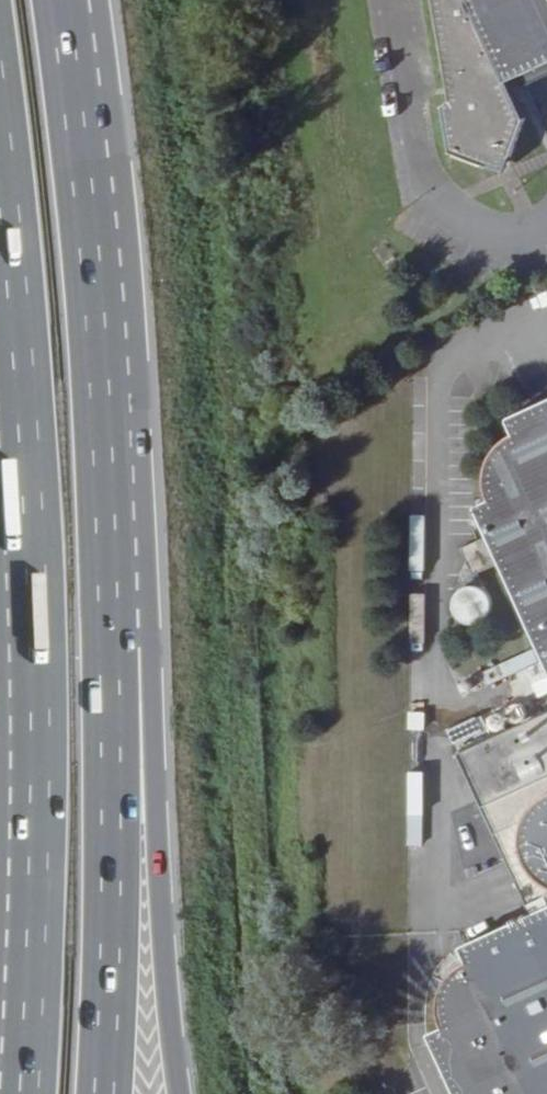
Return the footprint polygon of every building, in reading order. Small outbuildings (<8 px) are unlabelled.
[(456,105),(446,113),(452,147),(506,171),(527,117),(510,79),(546,62),(546,0),(440,0),(456,105)] [(509,421),(514,433),(499,444),(491,457),(487,465),(485,477),(486,488),(486,496),(490,504),(479,508),(546,660),(546,404),(509,421)] [(467,758),(535,910),(461,943),(465,953),(458,957),(450,964),(441,977),(435,995),(435,1010),(438,1027),(427,1030),(455,1093),(546,1093),(546,720),(467,758)]
